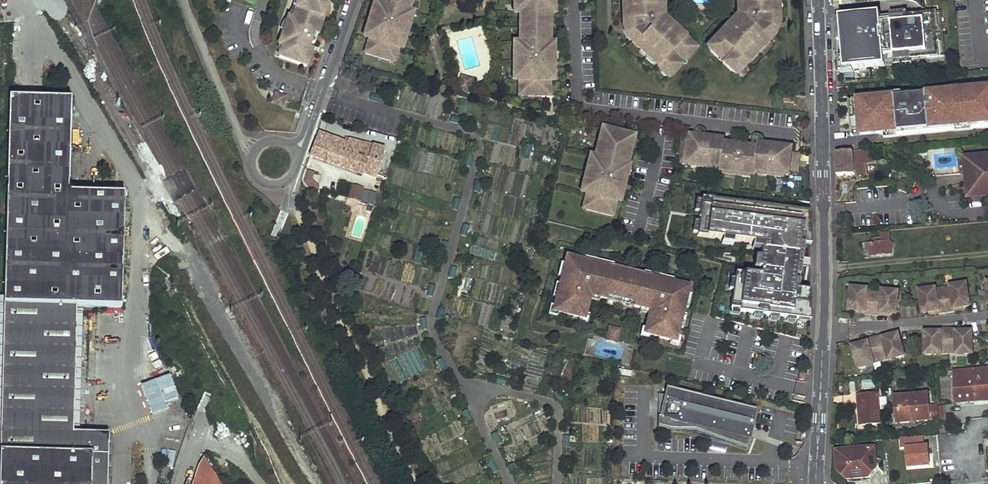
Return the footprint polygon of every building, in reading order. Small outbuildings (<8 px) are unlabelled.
[(294,22),(290,20),(289,23),(285,35),(280,49),(284,51),(280,59),(280,60),(307,69),(312,55),(309,51),(310,50),(311,46),(312,47),(314,47),(315,46),(316,44),(316,43),(316,41),(315,40),(314,39),(315,36),(315,34),(320,33),(324,20),(320,19),(327,0),(302,0),(294,22)] [(290,20),(294,22),(302,0),(297,0),(290,20)] [(331,0),(327,0),(320,19),(324,20),(331,0)] [(373,7),(371,15),(373,15),(370,25),(368,25),(366,32),(371,33),(369,39),(370,40),(366,54),(392,62),(392,61),(394,53),(397,54),(398,48),(400,42),(405,44),(407,36),(406,36),(409,26),(410,26),(412,19),(408,18),(410,12),(411,7),(408,6),(410,0),(382,0),(381,3),(380,3),(378,9),(373,7)] [(516,1),(515,1),(514,8),(519,8),(519,14),(520,14),(520,20),(523,20),(523,29),(523,38),(520,38),(520,44),(519,44),(519,50),(514,50),(514,57),(515,57),(515,68),(514,68),(514,75),(519,75),(519,82),(520,82),(520,87),(522,87),(522,96),(550,96),(550,82),(550,75),(554,76),(554,68),(553,68),(553,57),(554,58),(554,50),(550,50),(550,43),(550,15),(550,9),(555,9),(555,1),(554,1),(554,0),(516,0),(516,1)] [(624,3),(627,5),(627,13),(625,15),(625,27),(628,28),(633,38),(631,41),(640,49),(643,48),(650,54),(656,60),(656,63),(662,69),(665,69),(672,75),(682,64),(679,61),(681,59),(684,62),(694,51),(688,45),(688,41),(682,36),(678,36),(672,30),(666,25),(666,21),(663,18),(663,14),(660,12),(660,4),(662,1),(662,0),(624,0),(624,3)] [(742,1),(742,9),(739,12),(739,15),(737,19),(737,22),(731,28),(725,34),(722,35),(716,41),(716,44),(710,51),(721,61),(724,58),(726,59),(723,63),(734,73),(740,67),(744,67),(749,61),(749,57),(755,51),(761,45),(765,44),(772,36),(771,33),(775,23),(778,22),(777,10),(775,8),(775,0),(740,0),(742,1)] [(938,12),(866,18),(867,27),(849,29),(848,20),(841,21),(841,24),(844,53),(844,54),(851,54),(852,58),(844,58),(845,60),(846,71),(853,70),(882,67),(881,57),(894,56),(911,54),(941,52),(938,12)] [(867,27),(866,18),(848,20),(849,29),(867,27)] [(733,19),(727,25),(731,28),(737,22),(737,19),(733,19)] [(669,21),(666,21),(666,25),(672,30),(675,27),(669,21)] [(722,31),(722,35),(725,34),(731,28),(727,25),(722,31)] [(675,27),(672,30),(678,36),(682,36),(682,32),(675,27)] [(765,48),(765,44),(761,45),(755,51),(759,54),(765,48)] [(643,48),(640,49),(640,52),(646,58),(650,54),(643,48)] [(753,60),(759,54),(755,51),(749,57),(749,61),(753,60)] [(646,58),(652,63),(656,63),(656,60),(650,54),(646,58)] [(911,54),(894,56),(894,63),(911,61),(911,54)] [(853,70),(846,71),(845,60),(842,61),(843,74),(853,73),(853,70)] [(468,92),(472,79),(466,78),(466,80),(461,79),(459,89),(468,92)] [(987,123),(987,88),(967,90),(952,91),(878,98),(862,99),(845,101),(847,119),(843,120),(844,132),(857,131),(857,133),(874,134),(883,133),(896,132),(955,126),(971,125),(987,123)] [(13,94),(6,297),(0,457),(0,483),(107,483),(108,430),(72,427),(75,303),(121,307),(122,189),(69,187),(68,94),(13,94)] [(286,100),(276,97),(272,106),(283,110),(286,100)] [(628,136),(608,130),(606,138),(600,137),(598,144),(598,145),(595,157),(594,163),(589,162),(587,170),(588,170),(586,180),(584,180),(583,187),(588,188),(586,194),(587,195),(586,200),(588,201),(586,209),(586,210),(612,216),(616,202),(618,196),(622,197),(624,190),(622,189),(625,179),(626,179),(628,172),(624,171),(625,166),(627,166),(627,165),(630,153),(632,153),(634,145),(633,145),(626,143),(628,136)] [(348,144),(318,133),(310,155),(363,174),(362,176),(374,181),(383,153),(370,149),(372,144),(350,138),(348,144)] [(721,167),(721,171),(725,172),(732,172),(732,170),(739,171),(745,172),(745,174),(752,175),(756,175),(756,171),(759,172),(766,173),(767,170),(773,171),(779,172),(779,174),(786,175),(790,175),(790,170),(798,171),(800,155),(792,154),(793,147),(768,144),(768,146),(758,145),(758,147),(758,149),(749,148),(750,146),(725,143),(726,141),(716,140),(717,138),(684,134),(680,162),(692,164),(699,165),(699,162),(706,163),(711,164),(711,166),(719,167),(721,167)] [(633,145),(635,137),(628,136),(626,143),(633,145)] [(837,152),(838,175),(855,174),(854,155),(862,154),(862,150),(837,152)] [(987,160),(987,156),(973,157),(974,163),(965,164),(968,193),(977,192),(977,198),(987,197),(987,160)] [(311,179),(313,171),(308,170),(304,181),(316,192),(318,186),(311,179)] [(362,187),(351,184),(348,196),(359,199),(362,187)] [(740,311),(811,321),(811,290),(794,288),(798,255),(811,256),(811,212),(702,198),(696,236),(762,243),(759,275),(735,273),(731,308),(740,309),(740,311)] [(891,242),(890,242),(873,244),(869,244),(870,256),(892,253),(891,242)] [(676,342),(690,287),(670,282),(669,286),(665,285),(664,287),(658,285),(659,280),(598,265),(596,270),(590,268),(590,266),(585,265),(586,262),(567,257),(554,312),(572,317),(573,311),(586,315),(590,300),(591,296),(600,298),(607,300),(609,296),(622,300),(635,303),(634,307),(641,308),(651,311),(650,314),(646,329),(659,332),(658,338),(676,342)] [(596,270),(598,265),(586,262),(585,265),(590,266),(590,268),(596,270)] [(968,293),(967,284),(959,285),(959,288),(951,288),(953,295),(945,296),(937,297),(936,291),(929,292),(928,290),(920,291),(922,300),(920,300),(921,306),(922,306),(923,309),(931,308),(931,312),(932,315),(946,313),(949,313),(949,312),(963,310),(962,308),(962,304),(970,302),(969,299),(971,299),(970,293),(968,293)] [(959,285),(944,288),(945,296),(953,295),(951,288),(959,288),(959,285)] [(889,314),(890,310),(898,310),(898,307),(899,307),(900,301),(898,301),(899,292),(891,291),(890,293),(883,293),(882,300),(875,299),(867,298),(867,291),(860,291),(860,289),(852,288),(851,297),(850,297),(849,303),(851,303),(850,307),(858,307),(858,311),(858,313),(872,314),(872,315),(875,315),(889,316),(889,314)] [(945,296),(944,288),(928,290),(929,292),(936,291),(937,297),(945,296)] [(867,298),(875,299),(875,290),(860,289),(860,291),(867,291),(867,298)] [(891,291),(875,290),(875,299),(882,300),(883,293),(890,293),(891,291)] [(573,311),(572,317),(585,320),(586,315),(573,311)] [(608,336),(617,339),(620,329),(610,327),(608,336)] [(659,332),(646,329),(645,334),(658,338),(659,332)] [(933,332),(933,336),(926,336),(926,340),(924,340),(924,346),(926,346),(926,355),(934,355),(934,353),(942,352),(941,346),(949,346),(957,345),(957,352),(964,352),(965,354),(973,354),(973,345),(974,345),(974,339),(973,339),(973,335),(965,336),(965,332),(965,329),(951,329),(947,329),(947,330),(933,330),(933,332)] [(897,358),(905,356),(902,347),(904,347),(902,341),(901,341),(900,338),(892,340),(891,337),(891,334),(877,338),(877,337),(874,338),(874,339),(860,342),(861,345),(862,348),(854,350),(855,354),(854,354),(855,360),(857,359),(859,368),(867,366),(866,364),(874,362),(872,355),(880,353),(887,351),(889,358),(896,356),(897,358)] [(949,346),(949,354),(965,354),(964,352),(957,352),(957,345),(949,346)] [(934,353),(934,355),(949,354),(949,346),(941,346),(942,352),(934,353)] [(880,353),(882,362),(897,358),(896,356),(889,358),(887,351),(880,353)] [(867,366),(882,362),(880,353),(872,355),(874,362),(866,364),(867,366)] [(442,359),(437,361),(442,370),(446,368),(442,359)] [(955,371),(958,402),(987,399),(987,368),(955,371)] [(171,397),(176,395),(170,382),(165,384),(171,397)] [(757,410),(667,389),(665,397),(659,395),(659,401),(664,402),(660,418),(659,418),(659,429),(673,432),(696,432),(747,450),(752,437),(751,436),(749,436),(752,423),(754,423),(757,410)] [(559,391),(555,394),(561,402),(565,399),(559,391)] [(883,424),(880,392),(857,395),(858,403),(860,403),(862,426),(883,424)] [(931,405),(931,395),(895,398),(898,425),(933,422),(931,405)] [(467,410),(463,412),(468,421),(472,419),(467,410)] [(497,433),(492,435),(497,444),(502,442),(497,433)] [(924,437),(900,439),(901,450),(906,449),(908,469),(930,467),(928,447),(925,447),(924,437)] [(879,470),(876,449),(838,453),(841,474),(848,481),(872,479),(879,470)] [(205,459),(201,463),(194,483),(219,483),(205,459)] [(498,470),(493,461),(489,463),(494,472),(498,470)]
